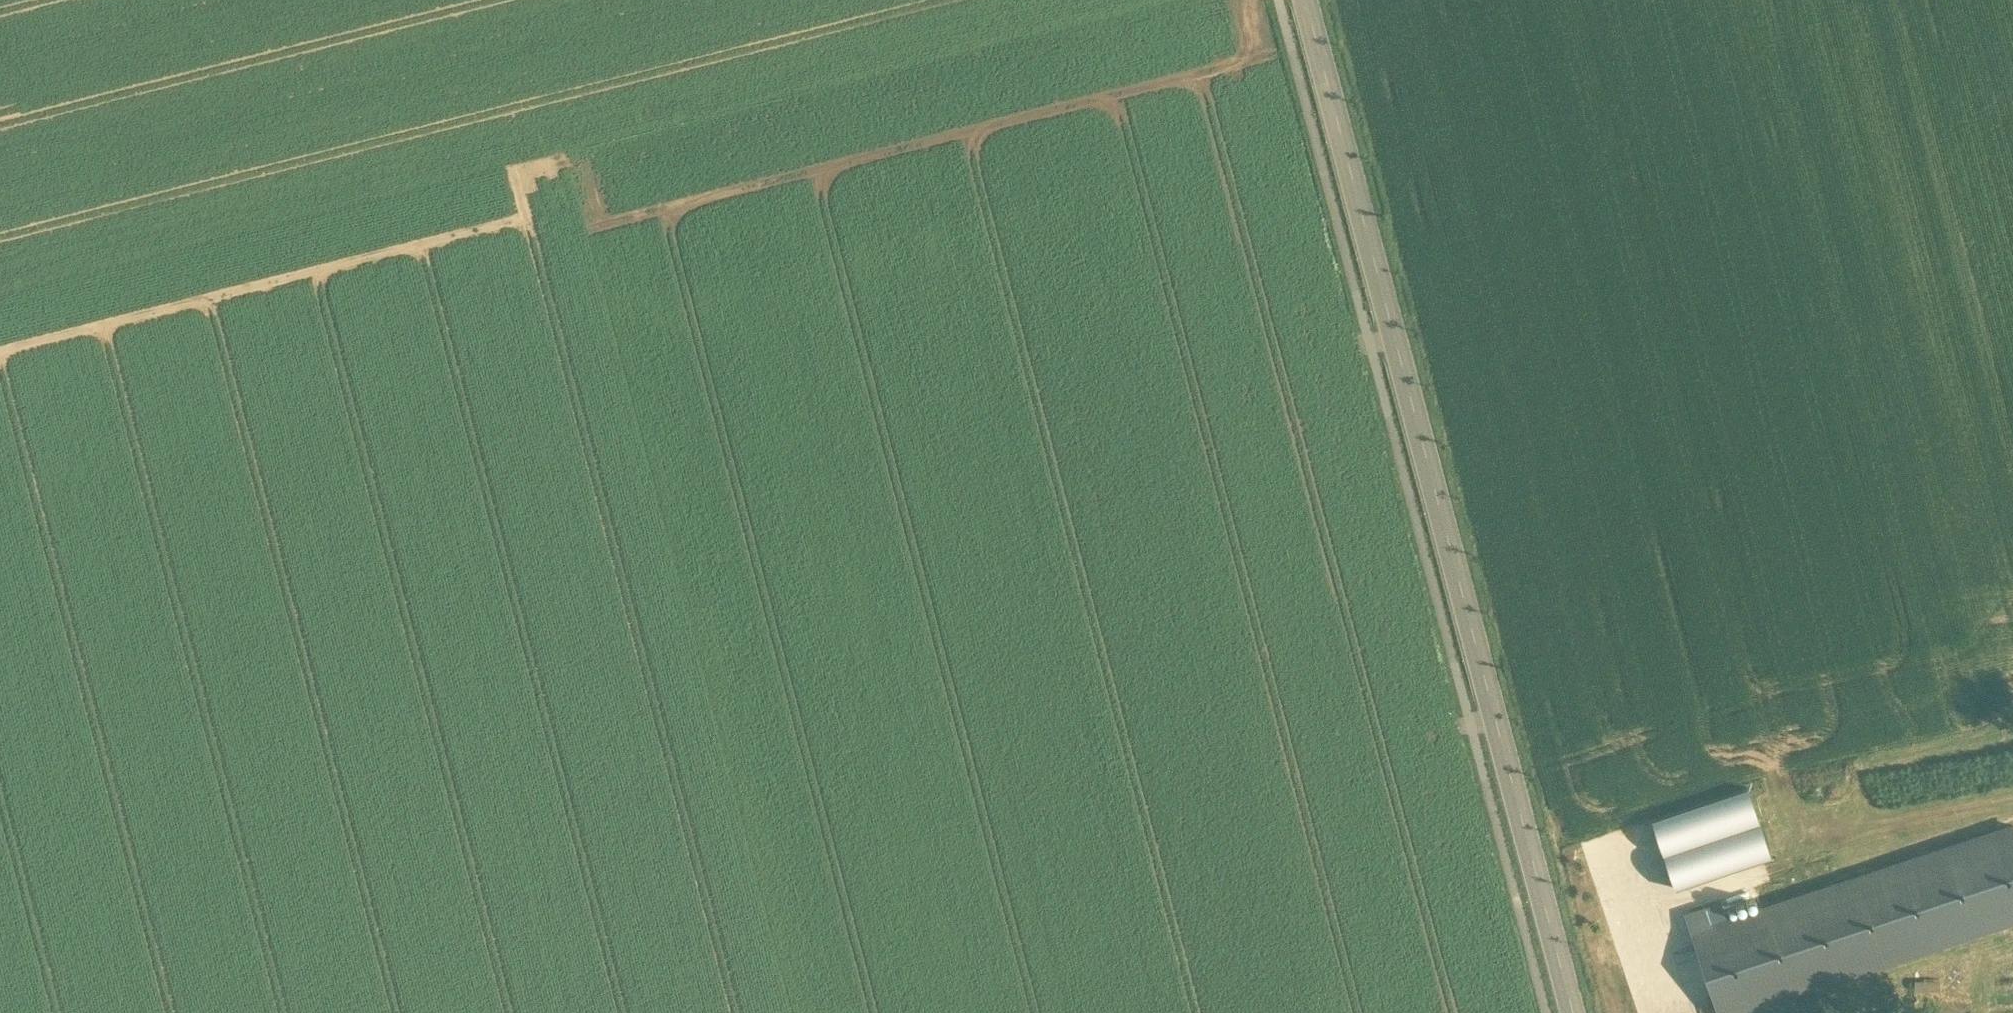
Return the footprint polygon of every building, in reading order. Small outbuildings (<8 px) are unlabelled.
[(1747,790),(1654,822),(1676,886),(1769,854),(1747,790)] [(1692,929),(1721,1012),(1731,1012),(2012,919),(2012,822),(1692,929)]
